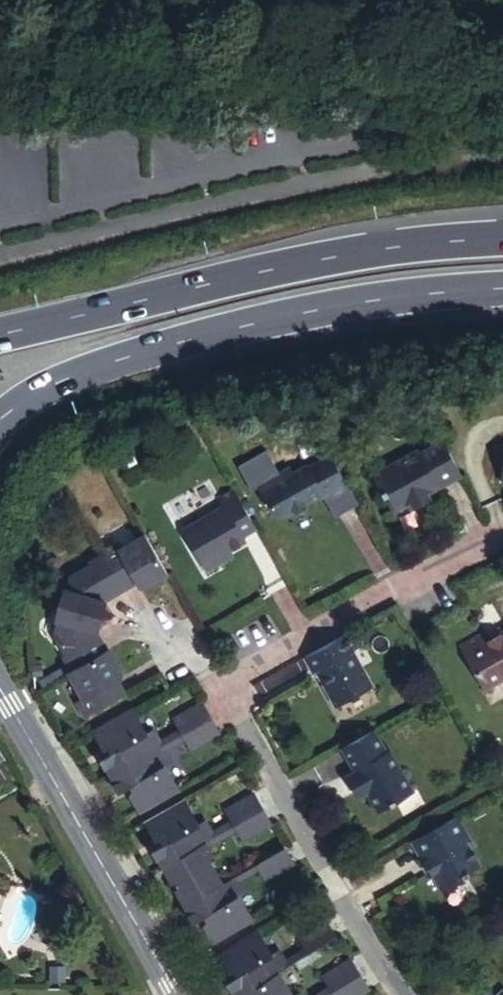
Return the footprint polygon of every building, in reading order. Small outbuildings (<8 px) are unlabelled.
[(462,469),(442,433),(419,446),(417,443),(373,469),(395,508),(412,499),(417,500),(428,493),(430,488),(428,485),(437,480),(438,483),(462,469)] [(346,477),(331,449),(324,453),(339,481),(346,477)] [(339,481),(324,453),(309,462),(307,459),(293,467),(288,469),(280,467),(257,479),(272,506),(283,510),(289,506),(296,508),(306,503),(308,496),(321,488),(322,490),(339,481)] [(430,488),(438,483),(437,480),(428,485),(430,488)] [(258,523),(235,484),(220,492),(225,500),(186,523),(211,564),(225,556),(223,551),(233,545),(248,536),(245,531),(258,523)] [(172,568),(146,524),(118,540),(115,534),(103,541),(104,544),(127,584),(140,577),(142,582),(149,582),(172,568)] [(60,591),(60,597),(106,610),(109,595),(127,584),(104,544),(89,553),(90,557),(72,567),(67,581),(62,581),(60,591)] [(236,550),(233,545),(223,551),(225,556),(236,550)] [(60,597),(59,639),(67,651),(64,653),(72,666),(110,643),(101,628),(106,610),(60,597)] [(353,624),(305,651),(313,666),(318,663),(326,677),(323,678),(336,700),(373,679),(353,643),(361,638),(353,624)] [(495,631),(490,635),(480,641),(476,635),(450,650),(477,696),(502,681),(502,626),(495,631)] [(72,666),(68,668),(85,695),(79,699),(89,715),(132,690),(124,676),(127,674),(127,667),(112,642),(110,643),(72,666)] [(183,730),(213,713),(203,696),(173,713),(183,730)] [(135,705),(94,727),(103,744),(107,742),(111,748),(98,756),(101,762),(103,761),(110,772),(162,742),(153,726),(149,728),(135,705)] [(223,731),(213,713),(183,730),(193,748),(223,731)] [(388,747),(375,723),(342,742),(356,766),(348,771),(361,793),(369,789),(379,808),(415,787),(391,745),(388,747)] [(138,806),(180,781),(168,762),(171,758),(162,742),(110,772),(115,780),(113,783),(117,790),(129,783),(131,787),(128,790),(138,806)] [(234,822),(264,805),(255,788),(225,805),(234,822)] [(200,818),(188,797),(145,819),(156,837),(159,835),(162,842),(150,849),(154,854),(156,852),(162,862),(207,837),(214,833),(205,816),(200,818)] [(274,822),(264,805),(234,822),(245,840),(274,822)] [(459,810),(414,836),(423,851),(424,850),(444,884),(471,868),(469,865),(482,857),(468,834),(472,832),(459,810)] [(177,890),(184,902),(224,879),(211,856),(215,852),(207,837),(162,862),(169,875),(167,880),(172,889),(177,890)] [(297,863),(286,843),(257,860),(268,881),(297,863)] [(213,937),(254,913),(243,894),(247,890),(236,872),(224,879),(184,902),(189,909),(186,911),(192,920),(204,914),(207,920),(203,922),(213,937)] [(259,928),(219,954),(228,969),(233,966),(236,971),(223,979),(229,988),(231,988),(235,994),(237,994),(280,969),(286,965),(275,947),(271,949),(259,928)] [(323,952),(319,945),(307,952),(297,958),(301,965),(323,952)] [(331,990),(361,972),(351,955),(320,973),(331,990)] [(298,988),(293,991),(280,969),(237,994),(302,994),(298,988)] [(361,972),(331,990),(334,994),(360,994),(370,988),(361,972)]
